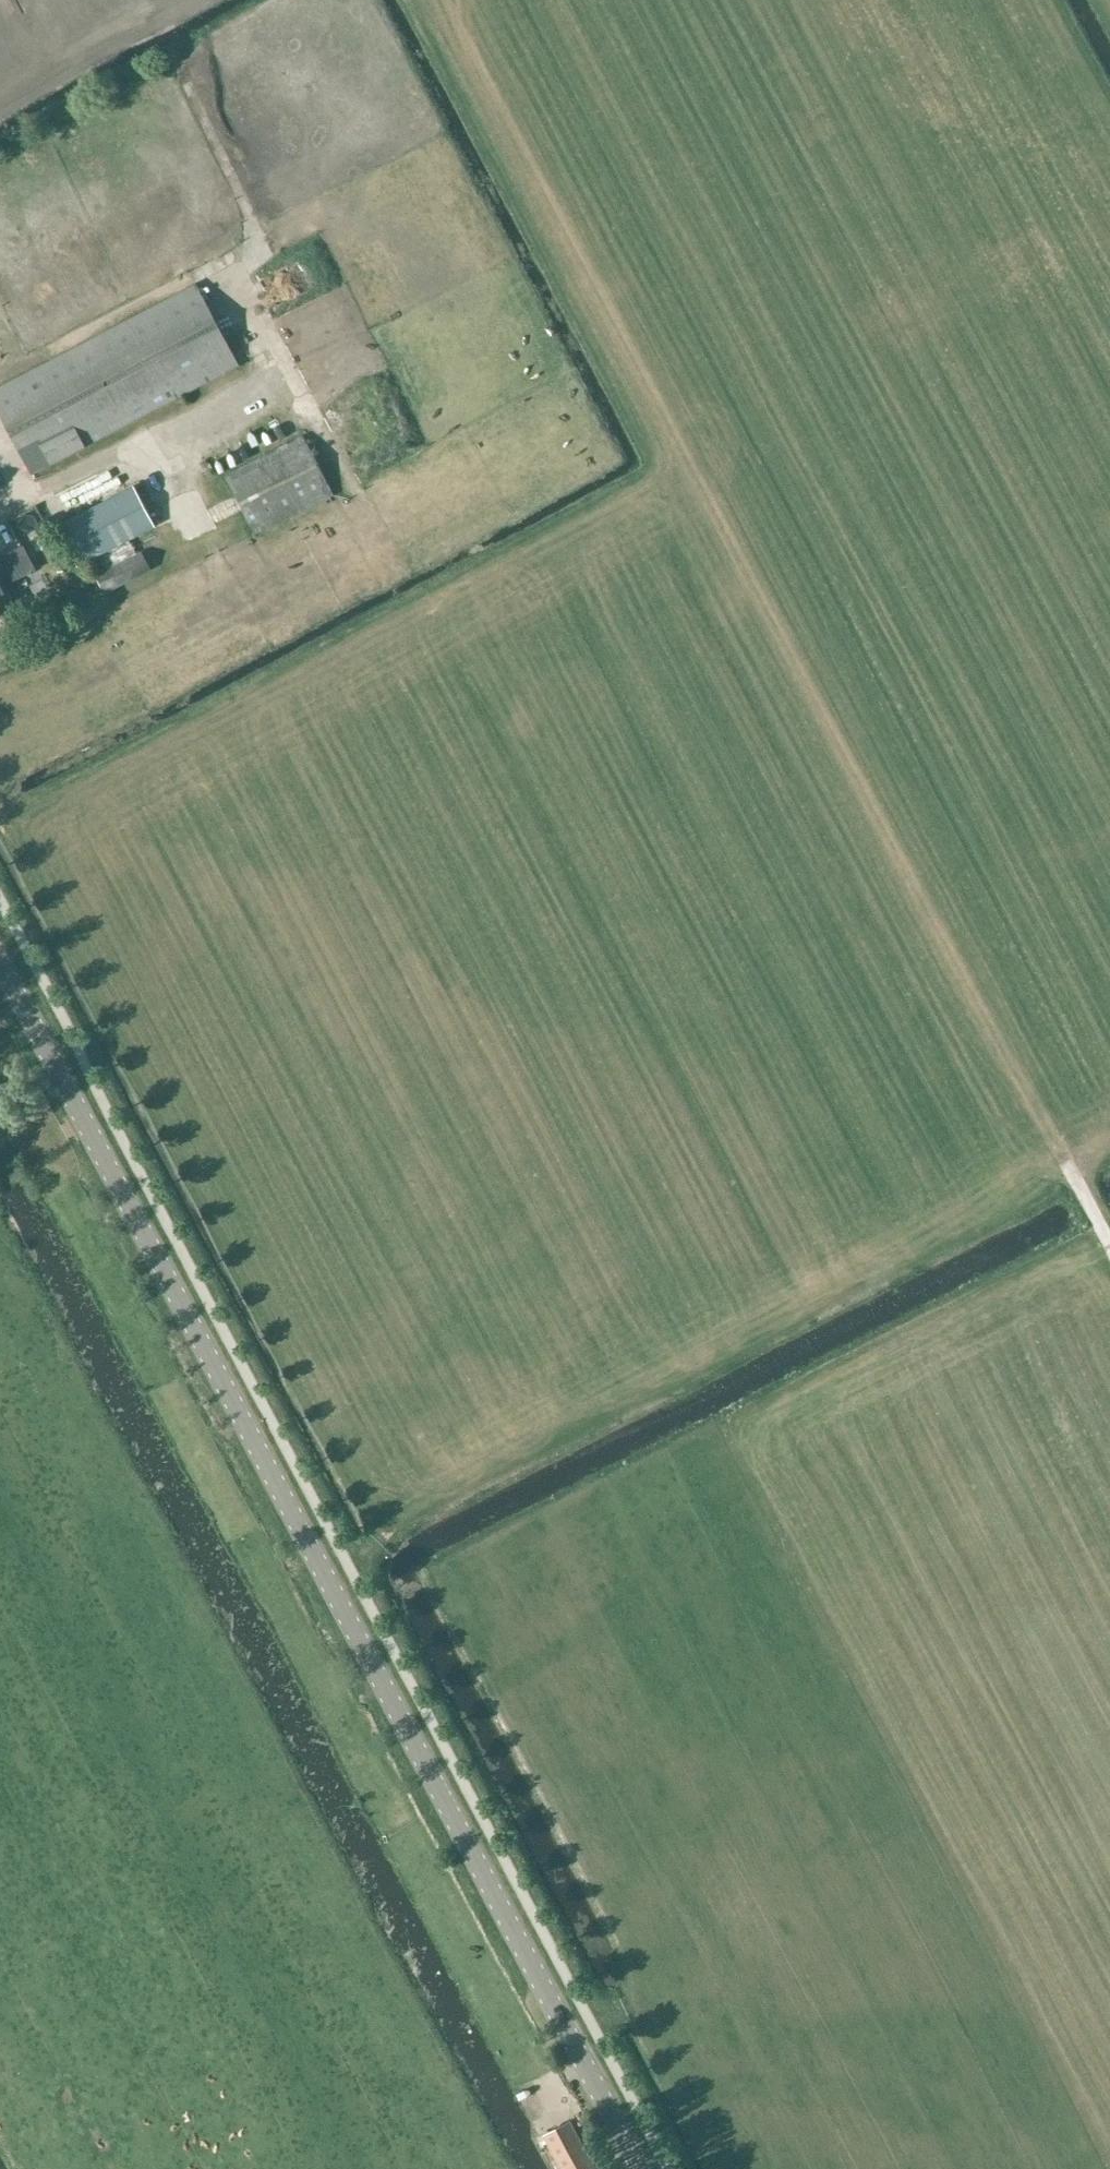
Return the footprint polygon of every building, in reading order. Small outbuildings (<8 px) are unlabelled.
[(45,363),(0,387),(0,413),(32,474),(238,366),(195,285),(45,363)] [(304,436),(225,475),(255,535),(333,496),(304,436)] [(155,527),(134,485),(55,526),(77,568),(155,527)] [(0,566),(0,617),(15,609),(2,583),(8,580),(10,583),(35,569),(23,546),(0,558),(0,564),(1,565),(0,566)] [(542,2133),(557,2160),(562,2168),(592,2168),(580,2147),(566,2120),(542,2133)]
